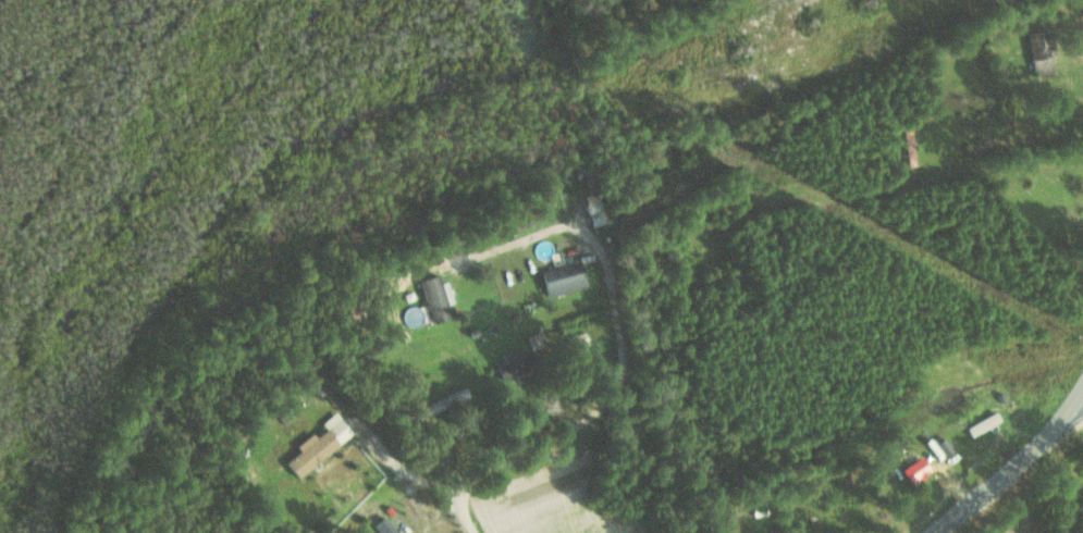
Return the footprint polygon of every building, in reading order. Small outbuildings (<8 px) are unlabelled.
[(1026,33),(1033,76),(1053,73),(1048,44),(1038,46),(1036,31),(1026,33)] [(897,167),(915,167),(913,130),(896,131),(897,167)] [(539,272),(546,298),(585,287),(578,261),(539,272)] [(452,317),(438,276),(418,282),(432,324),(452,317)] [(502,384),(526,376),(518,349),(501,354),(504,364),(496,366),(502,384)] [(422,407),(425,415),(468,398),(465,390),(422,407)] [(999,422),(995,413),(965,429),(970,437),(999,422)] [(352,434),(335,414),(323,423),(327,428),(314,438),(312,436),(281,461),(296,479),(352,434)] [(944,458),(953,454),(945,438),(937,442),(944,458)] [(900,470),(906,484),(929,473),(920,455),(909,461),(911,465),(900,470)] [(384,517),(374,526),(379,532),(397,532),(384,517)]
